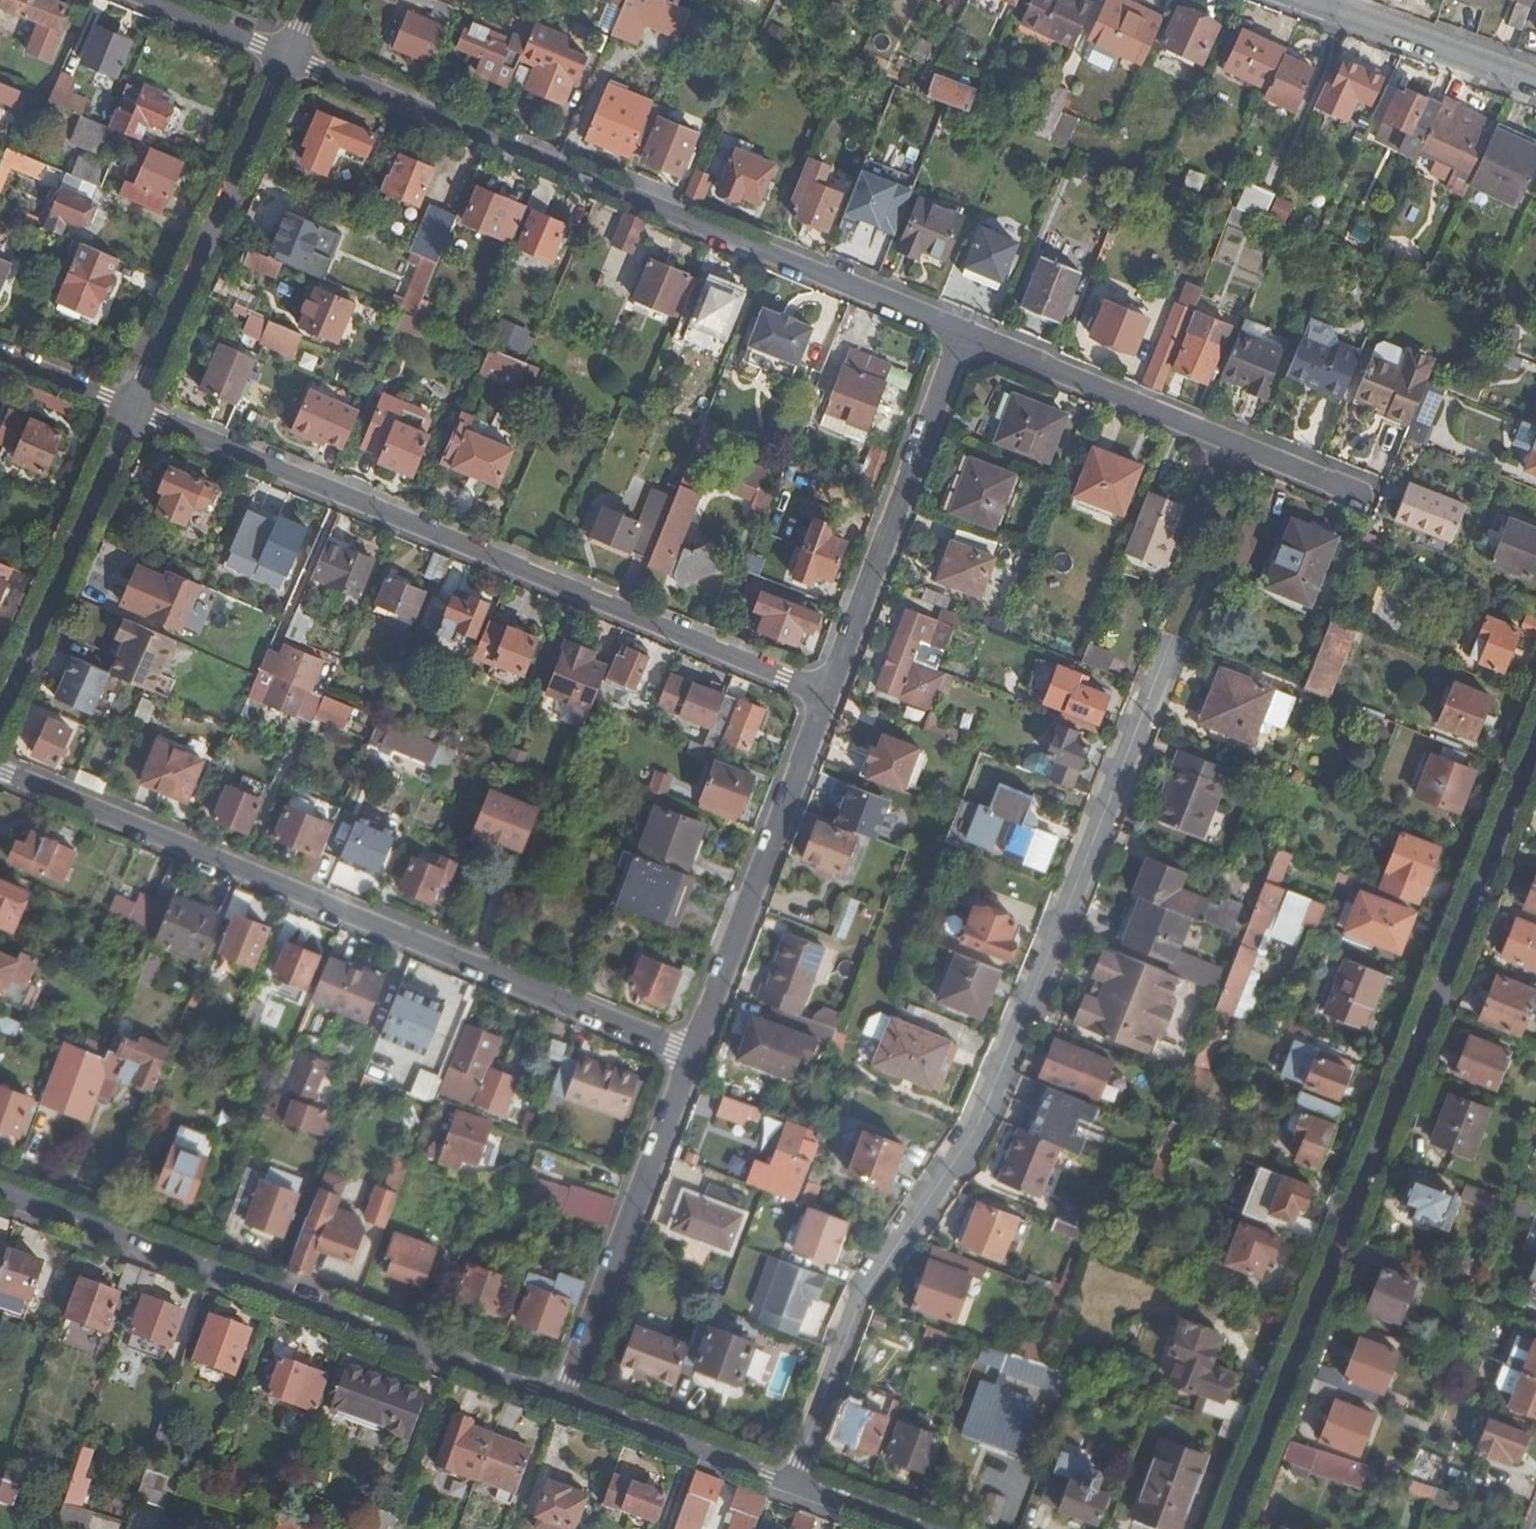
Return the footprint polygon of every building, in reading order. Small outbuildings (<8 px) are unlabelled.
[(45,53),(55,31),(63,33),(66,25),(60,22),(66,7),(50,0),(6,0),(2,8),(37,22),(28,44),(45,53)] [(431,64),(455,7),(436,0),(428,18),(409,10),(392,48),(431,64)] [(611,33),(635,44),(644,24),(654,28),(664,0),(625,0),(611,33)] [(679,38),(681,32),(691,10),(676,4),(666,0),(664,0),(654,28),(679,38)] [(1019,0),(970,0),(1010,19),(1019,0)] [(1093,3),(1086,0),(1032,0),(1022,23),(1043,33),(1046,26),(1076,39),(1093,3)] [(1483,11),(1487,0),(1469,0),(1471,1),(1470,6),(1483,11)] [(1522,31),(1533,0),(1516,0),(1508,26),(1522,31)] [(1155,34),(1159,25),(1108,2),(1103,10),(1155,34)] [(1200,62),(1219,23),(1180,5),(1162,43),(1200,62)] [(710,16),(691,10),(681,32),(700,39),(710,16)] [(1141,64),(1155,34),(1103,10),(1089,41),(1083,53),(1115,68),(1121,55),(1141,64)] [(521,53),(527,35),(474,15),(468,30),(464,28),(457,43),(485,56),(478,70),(509,83),(521,53)] [(565,36),(532,23),(527,35),(521,53),(538,59),(526,88),(561,102),(573,75),(577,75),(586,58),(568,50),(565,36)] [(83,61),(116,75),(130,41),(98,26),(83,61)] [(1073,46),(1076,39),(1046,26),(1043,33),(1073,46)] [(1283,55),(1286,48),(1244,30),(1226,68),(1268,87),(1283,55)] [(923,59),(932,41),(919,35),(910,52),(923,59)] [(1268,87),(1264,97),(1295,109),(1312,68),(1283,55),(1268,87)] [(1335,85),(1326,82),(1315,105),(1347,119),(1358,97),(1371,103),(1384,77),(1346,60),(1335,85)] [(926,81),(929,72),(923,69),(919,78),(926,81)] [(922,93),(967,110),(976,91),(929,72),(926,81),(922,93)] [(50,102),(83,116),(89,103),(70,94),(76,80),(62,74),(50,102)] [(13,107),(21,89),(0,81),(0,102),(13,107)] [(111,128),(142,141),(150,123),(173,132),(177,131),(184,113),(181,108),(159,99),(161,91),(144,83),(141,89),(128,84),(124,93),(138,99),(132,113),(119,108),(111,128)] [(633,148),(652,103),(608,85),(586,135),(630,153),(633,148)] [(1407,94),(1389,86),(1375,115),(1410,131),(1401,149),(1417,156),(1422,147),(1441,104),(1409,88),(1407,94)] [(1448,91),(1441,104),(1422,147),(1458,163),(1450,180),(1468,190),(1473,182),(1497,129),(1501,120),(1462,102),(1463,99),(1448,91)] [(663,107),(652,103),(633,148),(644,154),(642,158),(678,174),(696,132),(659,117),(663,107)] [(1032,133),(1051,140),(1062,111),(1045,105),(1032,133)] [(1051,140),(1075,149),(1087,120),(1062,111),(1051,140)] [(327,173),(336,151),(339,144),(368,156),(376,137),(319,113),(297,161),(327,173)] [(106,139),(111,128),(83,116),(77,127),(106,139)] [(1497,129),(1473,182),(1520,204),(1535,168),(1535,147),(1497,129)] [(339,144),(336,151),(364,164),(368,156),(339,144)] [(119,194),(164,213),(184,165),(139,146),(119,194)] [(760,201),(776,165),(735,147),(716,189),(739,199),(742,193),(760,201)] [(9,148),(2,163),(41,179),(48,164),(9,148)] [(419,205),(434,171),(401,157),(392,177),(388,176),(382,190),(419,205)] [(98,185),(103,188),(111,171),(81,158),(73,175),(98,185)] [(829,165),(809,158),(791,204),(796,205),(793,215),(827,229),(841,193),(821,184),(829,165)] [(857,167),(832,248),(882,263),(907,182),(857,167)] [(711,175),(695,168),(682,198),(698,205),(711,175)] [(98,185),(73,175),(72,174),(55,215),(81,226),(98,185)] [(555,184),(539,177),(526,207),(533,210),(544,215),(555,184)] [(1249,182),(1236,207),(1254,213),(1264,217),(1274,193),(1249,182)] [(526,207),(472,184),(463,206),(459,215),(458,219),(512,242),(526,207)] [(423,255),(439,261),(458,219),(459,215),(463,206),(438,196),(413,251),(423,255)] [(919,201),(901,249),(921,255),(924,250),(946,258),(962,218),(919,201)] [(1236,207),(1233,206),(1228,221),(1248,229),(1254,213),(1236,207)] [(533,210),(526,207),(512,242),(518,246),(533,210)] [(544,215),(533,210),(518,246),(552,260),(559,246),(557,246),(565,224),(544,215)] [(1317,238),(1325,220),(1302,210),(1293,229),(1317,238)] [(309,261),(323,226),(289,211),(277,241),(300,251),(298,256),(309,261)] [(647,221),(626,212),(613,243),(633,252),(647,221)] [(998,289),(1017,241),(982,228),(963,274),(998,289)] [(75,241),(61,273),(72,278),(64,298),(98,313),(119,259),(75,241)] [(247,268),(274,278),(281,260),(254,250),(247,268)] [(423,255),(401,309),(404,311),(415,315),(439,261),(423,255)] [(1060,321),(1080,270),(1043,256),(1023,307),(1060,321)] [(680,293),(687,273),(651,257),(634,298),(671,314),(680,293)] [(12,266),(0,261),(0,291),(12,266)] [(689,296),(697,276),(687,273),(680,293),(689,296)] [(709,280),(698,275),(697,276),(689,296),(673,337),(688,344),(699,314),(693,311),(695,305),(699,307),(709,280)] [(711,277),(709,280),(699,307),(731,319),(743,289),(711,277)] [(1176,300),(1143,386),(1162,393),(1186,330),(1195,307),(1203,284),(1190,279),(1180,301),(1176,300)] [(340,340),(356,302),(318,286),(302,324),(340,340)] [(241,289),(235,306),(256,315),(267,319),(274,301),(241,289)] [(1134,350),(1147,314),(1105,297),(1092,333),(1134,350)] [(1229,320),(1195,307),(1186,330),(1190,330),(1175,366),(1207,380),(1229,320)] [(814,330),(797,323),(794,327),(781,322),(782,318),(766,311),(753,347),(799,366),(814,330)] [(794,327),(797,323),(798,320),(784,314),(782,318),(781,322),(794,327)] [(267,319),(256,315),(250,327),(265,334),(271,321),(267,319)] [(271,321),(265,334),(262,344),(293,357),(302,338),(304,334),(271,321)] [(1240,330),(1222,374),(1264,391),(1281,346),(1240,330)] [(528,361),(538,336),(527,332),(520,335),(512,354),(528,361)] [(1318,388),(1343,398),(1364,347),(1343,339),(1339,349),(1333,347),(1313,339),(1303,335),(1288,371),(1319,384),(1318,388)] [(1313,339),(1333,347),(1334,342),(1315,335),(1313,339)] [(1390,414),(1412,423),(1430,379),(1436,365),(1433,355),(1422,350),(1413,355),(1410,348),(1390,339),(1384,344),(1363,395),(1384,404),(1393,408),(1390,414)] [(201,389),(236,405),(257,359),(220,343),(201,389)] [(518,384),(528,361),(512,354),(491,347),(481,368),(518,384)] [(855,350),(850,367),(886,382),(892,364),(855,350)] [(886,382),(850,367),(846,365),(836,395),(843,398),(855,403),(851,415),(849,421),(872,429),(890,383),(886,382)] [(1425,441),(1447,387),(1430,379),(1412,423),(1407,434),(1425,441)] [(344,448),(359,413),(307,391),(289,431),(312,441),(315,435),(344,448)] [(1052,461),(1070,415),(1019,394),(1000,440),(1052,461)] [(431,422),(426,411),(386,395),(363,445),(383,454),(381,461),(414,475),(432,434),(427,431),(431,422)] [(855,403),(843,398),(838,410),(851,415),(855,403)] [(1382,410),(1390,414),(1393,408),(1384,404),(1382,410)] [(47,473),(63,431),(13,411),(0,441),(0,443),(21,451),(17,461),(47,473)] [(512,434),(463,411),(441,460),(498,483),(516,443),(512,434)] [(1520,422),(1514,438),(1528,444),(1534,428),(1520,422)] [(1524,468),(1535,473),(1535,437),(1524,468)] [(1144,467),(1098,448),(1078,495),(1124,513),(1144,467)] [(361,449),(350,478),(366,484),(377,455),(361,449)] [(995,527),(1017,473),(964,453),(943,505),(995,527)] [(694,487),(702,464),(691,459),(682,483),(694,487)] [(198,525),(216,482),(172,464),(163,487),(169,490),(159,508),(198,525)] [(775,492),(735,477),(731,490),(754,500),(750,513),(765,519),(775,492)] [(1453,541),(1469,501),(1414,479),(1399,518),(1453,541)] [(700,490),(694,487),(682,483),(663,529),(652,556),(651,561),(677,571),(681,582),(724,565),(713,541),(695,548),(681,542),(700,490)] [(1190,507),(1156,494),(1131,553),(1167,568),(1190,507)] [(610,497),(606,507),(619,510),(621,501),(610,497)] [(840,512),(813,501),(807,514),(817,518),(806,547),(841,560),(847,541),(832,534),(840,512)] [(652,556),(663,529),(619,510),(606,507),(595,532),(652,556)] [(250,508),(226,562),(284,587),(310,527),(280,514),(277,520),(250,508)] [(1535,572),(1535,527),(1511,516),(1494,559),(1534,576),(1535,572)] [(1338,536),(1294,517),(1265,584),(1312,603),(1338,536)] [(1000,543),(959,527),(939,578),(978,594),(1000,543)] [(373,557),(328,538),(312,574),(357,593),(373,557)] [(841,560),(806,547),(795,575),(788,572),(789,570),(750,555),(744,569),(796,589),(797,589),(801,578),(813,583),(818,572),(834,577),(841,560)] [(451,557),(436,550),(426,574),(441,580),(451,557)] [(170,568),(143,557),(123,602),(175,625),(191,588),(166,577),(170,568)] [(16,569),(0,562),(0,602),(10,581),(11,581),(16,569)] [(792,601),(797,589),(796,589),(744,569),(736,590),(760,599),(764,590),(792,601)] [(413,617),(425,589),(389,574),(378,601),(413,617)] [(926,586),(921,599),(946,609),(951,596),(926,586)] [(778,634),(792,601),(764,590),(760,599),(757,608),(766,612),(760,627),(778,634)] [(476,634),(490,602),(472,595),(468,602),(454,594),(449,603),(436,599),(424,626),(456,638),(461,628),(476,634)] [(821,612),(792,601),(778,634),(796,641),(803,627),(813,631),(821,612)] [(939,668),(956,623),(909,606),(878,684),(934,707),(949,671),(939,668)] [(309,619),(296,613),(286,633),(300,640),(309,619)] [(1529,613),(1524,624),(1527,633),(1535,637),(1535,616),(1529,613)] [(1502,668),(1518,628),(1486,615),(1479,633),(1484,634),(1480,643),(1476,640),(1470,655),(1502,668)] [(1334,616),(1305,687),(1329,697),(1357,626),(1334,616)] [(175,638),(125,617),(116,636),(125,640),(111,673),(146,688),(153,690),(165,663),(170,661),(176,650),(173,642),(175,638)] [(509,627),(488,619),(474,652),(495,662),(496,660),(524,671),(539,636),(511,624),(509,627)] [(584,726),(610,662),(599,658),(581,652),(585,642),(569,636),(549,689),(565,696),(563,716),(584,726)] [(646,653),(648,647),(636,641),(633,648),(629,646),(626,654),(619,651),(609,676),(637,688),(650,655),(646,653)] [(603,650),(585,642),(581,652),(599,658),(603,650)] [(273,665),(269,671),(292,682),(308,688),(320,658),(286,643),(277,666),(273,665)] [(1094,646),(1087,662),(1113,672),(1120,656),(1094,646)] [(109,671),(74,656),(64,678),(70,682),(62,700),(91,712),(109,671)] [(1088,684),(1092,676),(1063,666),(1049,700),(1102,720),(1111,693),(1088,684)] [(269,671),(261,668),(259,672),(258,674),(249,695),(296,714),(306,691),(308,688),(292,682),(269,671)] [(1265,717),(1275,690),(1276,689),(1223,668),(1204,714),(1241,729),(1238,736),(1254,742),(1265,717)] [(684,680),(668,673),(656,703),(712,725),(726,693),(728,688),(712,682),(709,687),(685,678),(684,680)] [(70,682),(64,678),(55,697),(62,700),(70,682)] [(1476,737),(1491,697),(1455,682),(1437,723),(1476,737)] [(325,694),(311,689),(299,716),(313,722),(325,694)] [(1291,696),(1275,690),(1265,717),(1279,723),(1291,696)] [(712,725),(709,736),(748,751),(766,709),(726,693),(712,725)] [(140,696),(134,713),(149,717),(154,700),(140,696)] [(933,710),(925,728),(961,742),(968,724),(933,710)] [(53,763),(72,729),(50,716),(32,751),(53,763)] [(432,760),(440,742),(435,739),(381,717),(372,735),(432,760)] [(846,769),(853,772),(870,727),(863,724),(846,769)] [(1027,768),(1077,787),(1092,745),(1078,740),(1081,731),(1065,725),(1053,754),(1046,751),(1037,751),(1031,758),(1027,768)] [(927,749),(870,727),(853,772),(910,794),(927,749)] [(185,799),(203,758),(160,739),(143,779),(185,799)] [(1181,748),(1168,779),(1172,781),(1168,790),(1158,813),(1201,832),(1217,796),(1232,802),(1244,774),(1181,748)] [(1460,810),(1476,772),(1435,754),(1418,795),(1460,810)] [(749,789),(754,775),(716,761),(700,796),(744,815),(753,790),(749,789)] [(1172,781),(1168,779),(1164,788),(1168,790),(1172,781)] [(837,821),(877,836),(892,798),(852,783),(837,821)] [(1034,821),(1044,796),(1008,783),(999,805),(987,803),(976,836),(997,846),(1002,837),(1014,842),(1011,851),(1045,866),(1061,832),(1034,821)] [(245,829),(260,798),(229,784),(214,816),(245,829)] [(519,848),(536,809),(490,790),(474,829),(519,848)] [(298,873),(312,879),(335,824),(288,803),(274,835),(307,850),(298,873)] [(354,821),(366,827),(371,816),(343,803),(335,824),(312,879),(324,884),(354,821)] [(637,853),(685,871),(704,823),(657,805),(637,853)] [(1304,822),(1292,818),(1279,850),(1292,856),(1304,822)] [(805,856),(833,866),(843,869),(856,835),(819,821),(805,856)] [(26,846),(35,831),(24,827),(17,841),(26,846)] [(63,844),(35,831),(26,846),(17,841),(8,858),(58,882),(71,855),(60,850),(63,844)] [(1401,834),(1377,889),(1418,906),(1439,851),(1401,834)] [(681,892),(690,873),(685,871),(637,853),(619,847),(612,866),(629,873),(615,904),(666,922),(678,892),(681,892)] [(447,884),(452,871),(413,854),(398,886),(430,899),(438,880),(447,884)] [(1243,938),(1249,925),(1237,920),(1244,903),(1225,895),(1221,905),(1178,887),(1184,873),(1149,858),(1135,891),(1142,894),(1190,915),(1243,938)] [(187,865),(173,859),(150,916),(163,921),(173,899),(176,892),(187,865)] [(843,869),(833,866),(827,880),(846,888),(851,873),(843,869)] [(1525,905),(1535,909),(1535,880),(1525,905)] [(28,894),(0,881),(0,927),(10,932),(28,894)] [(1317,927),(1326,905),(1266,882),(1249,925),(1243,938),(1240,945),(1257,951),(1277,908),(1317,927)] [(255,894),(238,886),(224,917),(235,921),(222,952),(253,965),(270,927),(245,917),(255,894)] [(106,912),(141,926),(150,902),(115,888),(106,912)] [(220,909),(176,892),(173,899),(218,915),(220,909)] [(1190,915),(1142,894),(1127,930),(1176,950),(1190,915)] [(1398,952),(1413,915),(1360,894),(1342,939),(1361,947),(1365,939),(1398,952)] [(845,941),(860,900),(845,895),(830,935),(845,941)] [(1012,938),(1018,920),(977,903),(976,906),(959,898),(947,928),(964,935),(963,940),(1009,958),(1017,940),(1012,938)] [(163,921),(156,939),(200,957),(218,915),(173,899),(163,921)] [(1535,970),(1535,928),(1517,920),(1502,956),(1535,970)] [(765,981),(760,997),(777,1004),(797,1011),(803,995),(806,996),(826,944),(788,931),(769,981),(765,981)] [(305,988),(319,956),(289,941),(275,975),(305,988)] [(1106,945),(1100,942),(1087,973),(1093,974),(1106,945)] [(1179,976),(1168,971),(1106,945),(1093,974),(1087,973),(1080,990),(1085,992),(1075,1020),(1147,1051),(1154,1036),(1162,1040),(1179,1001),(1171,997),(1179,976)] [(1232,1012),(1257,951),(1240,945),(1230,974),(1221,994),(1217,1006),(1232,1012)] [(21,951),(17,960),(0,952),(0,992),(3,994),(11,977),(27,982),(37,958),(21,951)] [(981,1015),(1000,968),(957,951),(938,997),(981,1015)] [(1179,976),(1189,980),(1196,961),(1176,952),(1168,971),(1179,976)] [(161,959),(149,954),(138,980),(151,984),(161,959)] [(686,1009),(699,972),(681,966),(680,968),(643,955),(630,989),(686,1009)] [(329,958),(310,1004),(365,1026),(384,980),(329,958)] [(1364,1028),(1386,976),(1346,960),(1326,1012),(1364,1028)] [(1189,980),(1221,994),(1230,974),(1196,961),(1189,980)] [(1535,993),(1535,992),(1498,976),(1482,1018),(1520,1035),(1535,993)] [(389,1015),(382,1030),(419,1046),(426,1030),(411,1023),(422,997),(419,996),(424,982),(409,977),(403,988),(401,987),(397,995),(401,998),(394,1015),(389,1015)] [(194,992),(187,1007),(193,1008),(201,995),(194,992)] [(819,1041),(830,1044),(838,1027),(797,1011),(777,1004),(771,1020),(753,1013),(738,1055),(803,1081),(819,1041)] [(105,1060),(157,1079),(171,1048),(142,1037),(139,1045),(131,1041),(141,1011),(127,1005),(105,1060)] [(1214,1057),(1232,1012),(1217,1006),(1201,1050),(1214,1057)] [(247,1008),(235,1034),(249,1039),(261,1013),(247,1008)] [(21,1023),(0,1014),(0,1028),(16,1034),(21,1023)] [(932,1083),(949,1039),(892,1017),(873,1061),(932,1083)] [(443,1094),(456,1099),(460,1087),(478,1093),(474,1105),(504,1117),(509,1103),(512,1093),(518,1080),(491,1070),(504,1037),(468,1025),(443,1094)] [(1496,1088),(1510,1053),(1471,1037),(1457,1072),(1496,1088)] [(1039,1073),(1097,1098),(1099,1093),(1108,1071),(1112,1063),(1053,1038),(1039,1073)] [(564,1059),(568,1044),(555,1039),(548,1056),(562,1061),(564,1059)] [(63,1042),(42,1102),(85,1119),(94,1096),(109,1100),(119,1077),(153,1088),(157,1079),(105,1060),(63,1042)] [(1207,1073),(1214,1057),(1201,1050),(1187,1081),(1181,1096),(1173,1121),(1187,1126),(1193,1108),(1197,1110),(1210,1074),(1207,1073)] [(1340,1096),(1351,1069),(1317,1056),(1306,1083),(1340,1096)] [(580,1058),(578,1063),(612,1076),(614,1070),(580,1058)] [(577,1065),(564,1059),(562,1061),(549,1095),(556,1098),(622,1122),(638,1081),(614,1070),(612,1076),(578,1063),(577,1065)] [(292,1092),(312,1098),(324,1070),(304,1062),(292,1092)] [(418,1067),(407,1092),(430,1101),(440,1076),(418,1067)] [(1122,1077),(1108,1071),(1099,1093),(1113,1099),(1122,1077)] [(31,1096),(0,1084),(0,1127),(17,1133),(31,1096)] [(460,1087),(456,1099),(474,1105),(478,1093),(460,1087)] [(1098,1106),(1049,1087),(1039,1110),(1030,1133),(1055,1144),(1057,1145),(1078,1154),(1098,1106)] [(274,1091),(263,1115),(275,1119),(284,1094),(274,1091)] [(290,1096),(311,1103),(312,1098),(292,1092),(290,1096)] [(518,1095),(512,1093),(509,1103),(515,1104),(518,1095)] [(1469,1155),(1488,1107),(1451,1093),(1432,1140),(1469,1155)] [(290,1096),(284,1094),(275,1119),(315,1132),(324,1135),(332,1110),(311,1103),(290,1096)] [(549,1095),(541,1117),(548,1120),(556,1098),(549,1095)] [(1319,1165),(1342,1108),(1310,1095),(1296,1131),(1300,1134),(1298,1143),(1301,1144),(1297,1158),(1319,1165)] [(721,1096),(716,1114),(769,1130),(774,1112),(721,1096)] [(475,1163),(487,1123),(454,1112),(443,1146),(432,1143),(426,1157),(458,1166),(460,1159),(475,1163)] [(528,1115),(521,1131),(531,1135),(538,1117),(528,1115)] [(756,1159),(748,1182),(765,1189),(796,1199),(817,1142),(803,1137),(806,1128),(787,1122),(775,1154),(772,1164),(762,1160),(756,1159)] [(191,1197),(214,1138),(180,1125),(158,1185),(191,1197)] [(1036,1196),(1057,1145),(1055,1144),(1030,1133),(1018,1128),(997,1180),(1036,1196)] [(891,1184),(906,1144),(864,1129),(850,1168),(891,1184)] [(766,1150),(762,1160),(772,1164),(775,1154),(766,1150)] [(324,1170),(287,1268),(308,1275),(320,1247),(351,1258),(364,1228),(358,1215),(333,1205),(337,1193),(324,1189),(326,1183),(330,1185),(334,1174),(324,1170)] [(244,1173),(232,1211),(247,1217),(246,1222),(282,1234),(297,1191),(244,1173)] [(1314,1241),(1317,1228),(1293,1219),(1297,1208),(1303,1210),(1313,1186),(1284,1175),(1268,1213),(1288,1219),(1284,1229),(1314,1241)] [(1447,1231),(1461,1196),(1415,1177),(1405,1204),(1413,1208),(1410,1216),(1447,1231)] [(516,1182),(511,1195),(550,1208),(605,1224),(615,1198),(572,1184),(569,1190),(536,1179),(533,1187),(516,1182)] [(365,1217),(386,1223),(398,1191),(378,1183),(365,1217)] [(711,1183),(706,1199),(743,1213),(749,1197),(711,1183)] [(1473,1201),(1479,1189),(1466,1184),(1461,1196),(1473,1201)] [(1513,1217),(1517,1203),(1479,1189),(1473,1201),(1513,1217)] [(743,1213),(706,1199),(684,1191),(669,1229),(731,1252),(746,1214),(743,1213)] [(1001,1260),(1017,1218),(979,1202),(962,1244),(1001,1260)] [(832,1261),(848,1218),(809,1204),(795,1246),(832,1261)] [(1067,1224),(1092,1235),(1098,1218),(1072,1208),(1067,1224)] [(1067,1224),(1057,1220),(1054,1230),(1089,1244),(1092,1235),(1067,1224)] [(1273,1256),(1279,1238),(1242,1223),(1226,1263),(1260,1276),(1269,1255),(1273,1256)] [(422,1285),(436,1247),(395,1231),(385,1256),(393,1260),(389,1273),(422,1285)] [(921,1240),(908,1260),(927,1262),(912,1304),(941,1315),(951,1289),(964,1295),(962,1300),(1040,1331),(1054,1295),(921,1240)] [(12,1245),(0,1241),(0,1276),(2,1276),(10,1253),(12,1245)] [(10,1253),(2,1276),(0,1283),(0,1333),(20,1340),(27,1321),(45,1264),(10,1253)] [(818,1299),(826,1275),(779,1258),(762,1307),(801,1321),(810,1296),(818,1299)] [(494,1312),(507,1276),(467,1261),(455,1296),(494,1312)] [(144,1270),(129,1264),(122,1290),(136,1296),(144,1270)] [(1399,1322),(1416,1281),(1385,1269),(1369,1310),(1399,1322)] [(144,1270),(136,1296),(135,1299),(147,1304),(135,1335),(174,1350),(187,1315),(152,1302),(161,1276),(144,1270)] [(526,1272),(523,1282),(530,1285),(518,1320),(556,1333),(568,1299),(576,1302),(583,1283),(557,1274),(552,1282),(526,1272)] [(121,1295),(83,1282),(70,1319),(109,1333),(121,1295)] [(425,1287),(415,1315),(429,1320),(439,1291),(425,1287)] [(1208,1396),(1203,1412),(1223,1418),(1243,1424),(1251,1404),(1229,1399),(1236,1373),(1211,1365),(1217,1347),(1215,1346),(1219,1332),(1183,1320),(1171,1355),(1188,1361),(1178,1387),(1208,1396)] [(240,1378),(254,1334),(214,1321),(199,1364),(240,1378)] [(621,1360),(674,1382),(689,1344),(637,1324),(621,1360)] [(739,1380),(753,1342),(711,1326),(696,1364),(739,1380)] [(1505,1365),(1521,1371),(1532,1343),(1516,1337),(1505,1365)] [(1535,1377),(1535,1337),(1534,1337),(1532,1343),(1521,1371),(1535,1377)] [(1384,1393),(1400,1353),(1363,1338),(1347,1377),(1384,1393)] [(767,1397),(784,1401),(795,1355),(778,1351),(767,1397)] [(1076,1373),(1016,1353),(1009,1369),(1051,1384),(1052,1379),(1073,1386),(1076,1373)] [(330,1377),(286,1362),(272,1399),(315,1415),(330,1377)] [(1505,1365),(1500,1363),(1492,1384),(1513,1392),(1521,1371),(1505,1365)] [(429,1398),(349,1368),(333,1413),(413,1443),(429,1398)] [(1521,1371),(1513,1392),(1508,1405),(1535,1416),(1535,1377),(1521,1371)] [(1314,1377),(1310,1389),(1329,1395),(1333,1385),(1314,1377)] [(1030,1448),(1036,1410),(996,1395),(998,1387),(984,1382),(964,1434),(995,1446),(999,1438),(1030,1448)] [(848,1399),(834,1435),(875,1451),(877,1446),(883,1448),(901,1400),(870,1388),(864,1405),(848,1399)] [(1359,1454),(1374,1414),(1339,1400),(1323,1438),(1359,1454)] [(1401,1419),(1428,1431),(1431,1423),(1403,1412),(1401,1419)] [(478,1482),(494,1436),(475,1428),(475,1424),(457,1417),(438,1467),(478,1482)] [(1521,1453),(1529,1434),(1489,1418),(1478,1450),(1510,1464),(1515,1452),(1521,1453)] [(928,1471),(941,1437),(903,1422),(890,1456),(928,1471)] [(534,1450),(494,1436),(478,1482),(517,1496),(534,1450)] [(1290,1439),(1282,1458),(1292,1462),(1289,1472),(1303,1478),(1306,1467),(1312,1470),(1311,1470),(1362,1486),(1370,1466),(1319,1450),(1290,1439)] [(178,1448),(157,1440),(147,1471),(168,1478),(178,1448)] [(1193,1454),(1163,1443),(1136,1518),(1165,1528),(1182,1528),(1199,1484),(1183,1479),(1193,1454)] [(84,1450),(74,1480),(87,1484),(91,1474),(95,1474),(101,1455),(84,1450)] [(1207,1459),(1193,1454),(1183,1479),(1199,1484),(1207,1459)] [(1098,1523),(1110,1492),(1097,1487),(1100,1474),(1094,1468),(1088,1470),(1083,1482),(1055,1472),(1044,1500),(1060,1505),(1058,1509),(1098,1523)] [(168,1478),(147,1471),(137,1501),(172,1512),(181,1482),(168,1478)] [(697,1474),(678,1528),(711,1528),(713,1523),(706,1521),(713,1503),(719,1506),(727,1484),(697,1474)] [(653,1491),(614,1476),(605,1506),(659,1525),(668,1497),(653,1491)] [(5,1482),(4,1482),(0,1496),(0,1501),(14,1506),(20,1487),(5,1482)] [(1415,1493),(1440,1501),(1444,1490),(1418,1482),(1415,1493)] [(551,1485),(538,1518),(542,1520),(538,1528),(577,1528),(588,1499),(551,1485)] [(739,1489),(730,1514),(737,1517),(733,1528),(757,1528),(768,1499),(739,1489)] [(1440,1501),(1438,1505),(1460,1512),(1465,1497),(1444,1490),(1440,1501)] [(988,1496),(978,1522),(993,1528),(1004,1501),(988,1496)] [(93,1515),(65,1506),(57,1528),(89,1528),(93,1515)] [(401,1518),(384,1512),(377,1528),(397,1528),(401,1518)] [(804,1512),(798,1528),(815,1528),(819,1518),(804,1512)] [(113,1518),(97,1515),(94,1528),(111,1528),(113,1518)] [(282,1517),(277,1528),(301,1528),(303,1524),(282,1517)]
